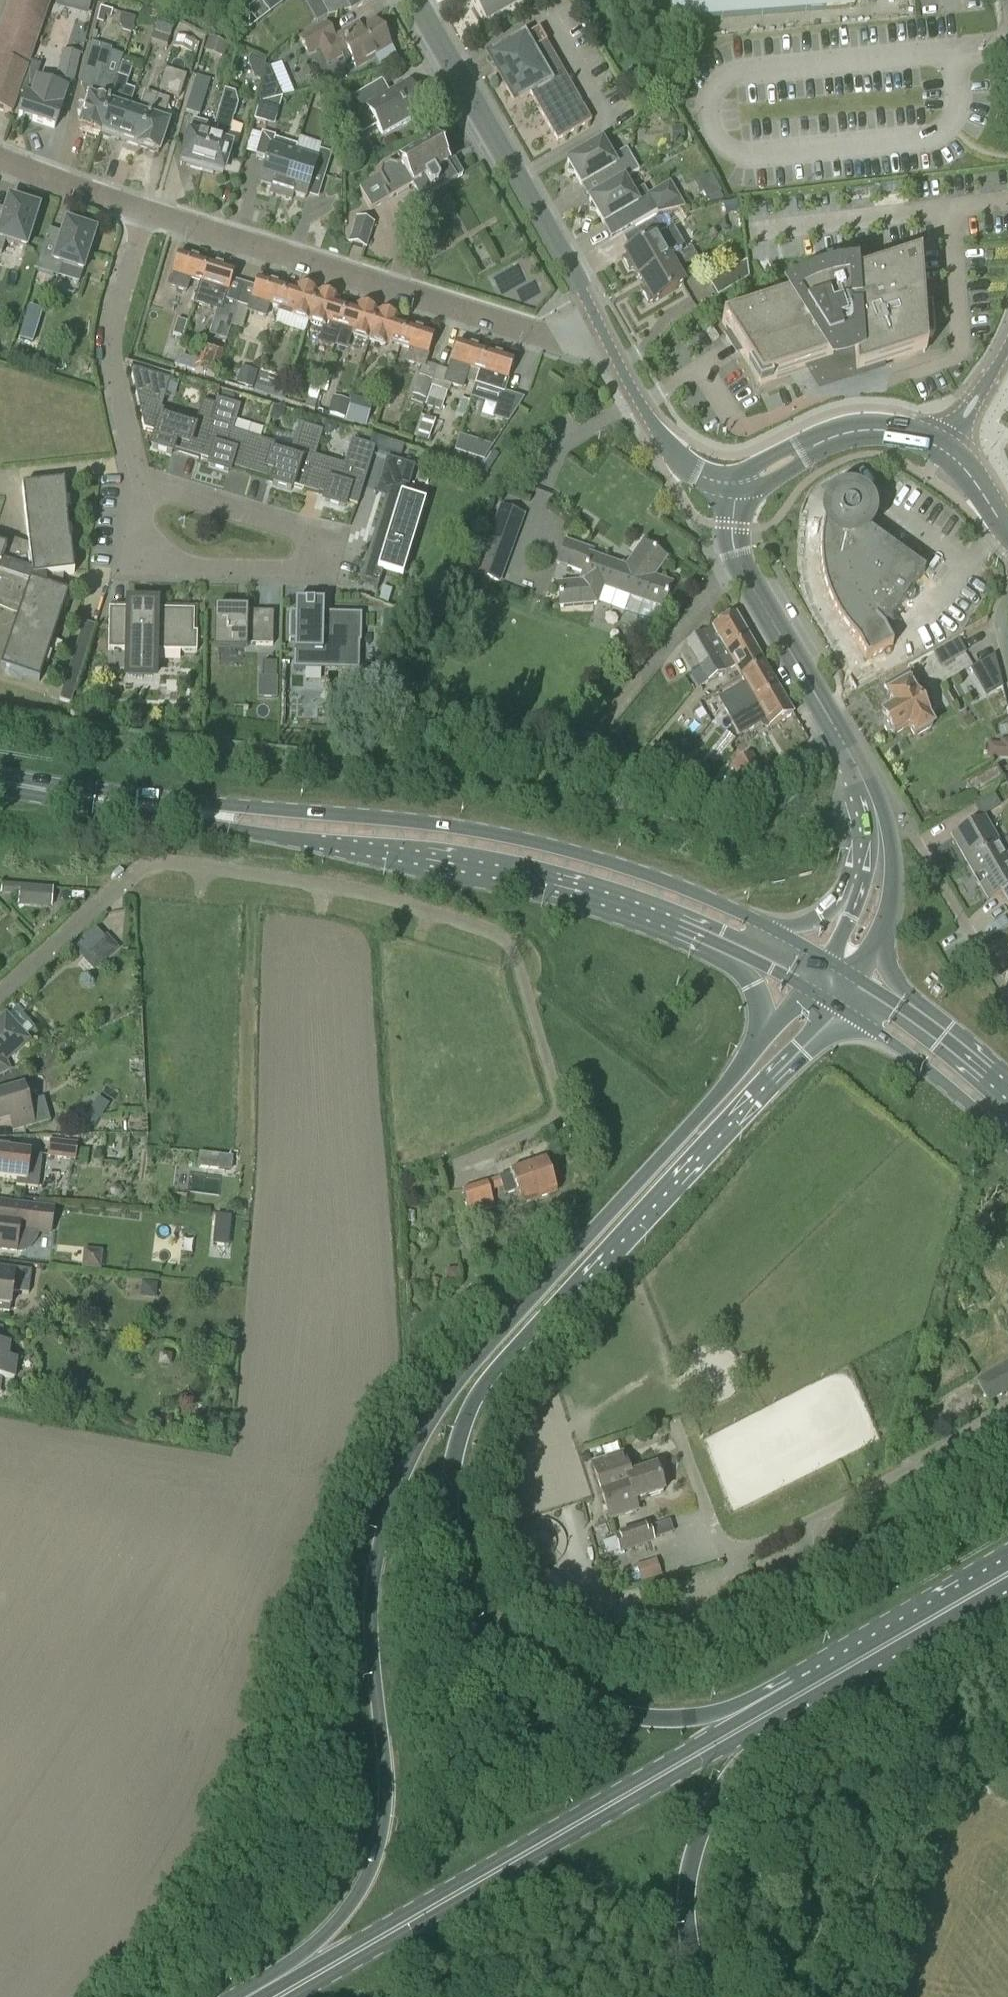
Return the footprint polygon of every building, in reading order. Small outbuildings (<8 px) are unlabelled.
[(28,69),(52,0),(9,0),(0,26),(0,110),(12,114),(28,69)] [(270,14),(288,0),(259,0),(270,14)] [(371,0),(319,0),(329,17),(350,10),(351,11),(371,0)] [(485,23),(524,0),(472,0),(485,23)] [(853,8),(853,0),(671,0),(672,21),(853,8)] [(396,59),(375,22),(358,32),(356,28),(338,38),(336,39),(325,23),(297,39),(308,58),(319,52),(327,67),(342,58),(345,70),(355,67),(356,70),(374,59),(379,69),(396,59)] [(581,105),(572,90),(546,44),(537,31),(511,46),(489,59),(514,103),(529,94),(556,142),(591,122),(581,105)] [(100,135),(117,83),(115,83),(116,79),(104,75),(112,50),(91,43),(81,84),(94,89),(91,99),(89,99),(80,128),(82,129),(80,134),(96,139),(98,134),(100,135)] [(74,81),(81,54),(62,49),(55,77),(74,81)] [(54,129),(62,108),(67,90),(36,80),(41,67),(31,63),(21,94),(25,95),(18,117),(54,129)] [(265,67),(262,81),(256,105),(259,104),(274,100),(282,98),(270,68),(265,67)] [(180,97),(187,75),(165,68),(159,91),(180,97)] [(200,116),(210,80),(196,76),(186,112),(200,116)] [(389,93),(382,81),(342,104),(361,136),(377,126),(382,137),(426,112),(409,81),(389,93)] [(119,141),(128,112),(120,109),(127,87),(117,83),(100,135),(119,141)] [(214,126),(201,171),(213,174),(214,171),(237,177),(241,165),(226,161),(230,147),(226,145),(238,105),(235,94),(224,91),(214,126)] [(138,147),(155,96),(145,93),(137,115),(128,112),(119,141),(138,147)] [(155,96),(138,147),(158,154),(168,125),(162,123),(169,101),(155,96)] [(255,120),(267,125),(274,100),(259,104),(255,120)] [(214,126),(193,120),(182,161),(190,164),(189,167),(201,171),(214,126)] [(293,156),(294,156),(297,145),(275,139),(275,137),(261,132),(255,155),(269,159),(262,184),(274,188),(272,194),(281,196),(293,156)] [(602,142),(567,162),(569,166),(567,173),(574,175),(581,187),(596,178),(599,179),(606,191),(624,180),(639,171),(626,149),(611,158),(602,142)] [(444,161),(435,146),(417,156),(412,148),(396,157),(401,166),(400,166),(401,167),(397,169),(388,167),(381,171),(379,179),(359,190),(371,211),(412,187),(417,195),(401,204),(409,217),(426,207),(422,200),(456,181),(455,180),(462,176),(454,162),(446,166),(443,161),(444,161)] [(293,156),(281,196),(291,199),(293,194),(304,197),(311,173),(325,177),(332,154),(318,150),(314,163),(294,156),(293,156)] [(601,194),(589,200),(591,204),(589,211),(596,213),(603,225),(624,213),(631,227),(656,212),(657,214),(685,208),(670,182),(648,195),(644,188),(632,194),(624,180),(606,191),(601,194)] [(8,206),(0,229),(0,260),(4,249),(25,255),(37,215),(8,206)] [(367,250),(375,224),(356,218),(348,245),(367,250)] [(639,280),(691,249),(696,246),(691,237),(686,240),(685,238),(668,248),(668,255),(666,257),(656,239),(667,233),(659,219),(624,239),(631,252),(625,256),(626,258),(622,260),(628,271),(633,269),(639,280)] [(103,243),(73,234),(65,259),(52,254),(43,282),(66,289),(70,277),(90,283),(103,243)] [(691,249),(639,280),(645,291),(641,293),(648,304),(652,302),(653,304),(683,286),(672,266),(674,265),(681,269),(697,260),(691,249)] [(200,284),(206,264),(178,255),(168,288),(186,293),(190,281),(199,284),(200,284)] [(792,300),(722,322),(730,335),(742,355),(760,385),(803,371),(815,367),(823,380),(855,370),(855,376),(884,367),(926,353),(925,344),(931,344),(929,312),(923,312),(921,285),(919,258),(859,278),(851,280),(850,276),(831,279),(813,284),(795,293),(789,296),(792,300)] [(717,297),(749,279),(747,261),(709,283),(717,297)] [(200,284),(199,284),(193,304),(222,312),(228,293),(235,273),(206,264),(200,284)] [(280,309),(286,289),(257,280),(251,300),(247,312),(265,318),(269,305),(279,308),(280,309)] [(308,323),(317,294),(297,287),(295,292),(286,289),(280,309),(279,308),(278,314),(308,323)] [(340,328),(346,308),(336,305),(337,300),(317,294),(308,323),(322,328),(317,343),(333,348),(339,328),(340,328)] [(187,317),(189,308),(175,304),(173,313),(187,317)] [(368,342),(377,313),(357,306),(356,311),(346,308),(340,328),(353,332),(352,337),(368,342)] [(400,347),(406,327),(396,324),(398,319),(377,313),(368,342),(385,347),(386,343),(400,347)] [(406,327),(400,347),(409,350),(404,363),(424,369),(434,336),(431,331),(426,330),(422,332),(406,327)] [(22,328),(19,340),(32,344),(36,332),(22,328)] [(479,372),(486,352),(470,348),(467,343),(462,341),(457,344),(444,385),(463,390),(469,369),(479,372)] [(215,379),(225,351),(204,344),(194,372),(215,379)] [(479,372),(474,385),(503,395),(514,361),(511,357),(506,355),(501,357),(486,352),(479,372)] [(210,421),(197,417),(196,421),(161,410),(170,381),(130,369),(144,430),(157,434),(152,449),(172,454),(173,450),(199,458),(210,422),(210,421)] [(426,401),(432,381),(419,376),(410,402),(423,406),(424,401),(426,401)] [(257,379),(253,392),(285,401),(288,388),(257,379)] [(315,410),(321,388),(311,385),(304,407),(315,410)] [(441,411),(447,392),(431,387),(425,405),(441,411)] [(344,418),(350,402),(333,396),(328,413),(344,418)] [(371,404),(352,398),(345,419),(365,425),(371,404)] [(466,418),(471,401),(461,399),(456,415),(466,418)] [(251,474),(262,441),(232,432),(240,407),(216,400),(210,421),(210,422),(199,458),(211,462),(210,466),(229,472),(230,468),(251,474)] [(315,458),(315,457),(322,433),(299,425),(291,450),(262,441),(251,474),(274,481),(272,485),(291,491),(292,487),(304,490),(314,457),(315,458)] [(459,434),(454,450),(485,460),(494,446),(459,434)] [(314,457),(304,490),(318,495),(319,493),(327,496),(325,501),(344,507),(345,503),(357,507),(375,449),(351,441),(344,466),(315,457),(315,458),(314,457)] [(407,561),(425,504),(405,498),(415,467),(386,459),(375,495),(385,498),(377,523),(381,524),(371,558),(367,557),(358,585),(377,591),(388,555),(407,561)] [(19,543),(0,537),(0,603),(20,609),(0,669),(39,683),(68,595),(56,591),(55,576),(74,574),(64,483),(22,488),(28,546),(19,543)] [(820,545),(820,559),(821,573),(824,586),(828,599),(834,611),(841,623),(848,633),(857,642),(866,660),(893,647),(883,629),(903,602),(925,572),(866,530),(868,526),(869,523),(869,519),(869,516),(869,512),(868,509),(866,506),(864,503),(861,501),(858,499),(855,497),(851,496),(848,496),(844,496),(841,497),(837,499),(834,501),(832,503),(830,506),(828,508),(827,511),(827,514),(823,524),(821,535),(820,545)] [(500,506),(493,523),(519,533),(525,515),(500,506)] [(625,569),(591,556),(593,551),(565,542),(557,563),(583,573),(580,580),(582,581),(582,584),(558,586),(560,608),(596,605),(603,588),(662,610),(671,586),(654,579),(666,561),(643,544),(625,569)] [(481,558),(474,576),(500,585),(506,568),(481,558)] [(323,618),(323,604),(295,603),(295,617),(291,617),(291,614),(289,613),(289,642),(290,642),(294,642),(294,670),(306,670),(306,663),(354,664),(354,643),(361,643),(361,615),(343,615),(343,619),(323,618)] [(155,610),(155,605),(129,604),(129,610),(109,609),(108,651),(128,651),(127,667),(153,668),(154,652),(196,653),(197,633),(193,633),(194,611),(155,610)] [(273,646),(273,613),(247,613),(247,610),(215,609),(214,651),(246,652),(247,645),(273,646)] [(690,674),(750,640),(735,615),(712,628),(685,643),(689,650),(680,656),(690,674)] [(70,702),(95,626),(84,623),(59,699),(70,702)] [(741,678),(764,664),(750,640),(690,674),(699,688),(735,667),(741,678)] [(941,667),(966,653),(958,640),(933,654),(941,667)] [(977,661),(992,698),(1007,692),(992,655),(977,661)] [(728,718),(778,689),(764,664),(741,678),(744,684),(717,699),(728,718)] [(917,701),(909,688),(919,682),(912,669),(883,686),(889,695),(887,696),(895,708),(882,716),(885,720),(882,726),(887,735),(893,735),(894,736),(909,727),(915,737),(933,727),(926,716),(936,710),(927,695),(917,701)] [(778,689),(728,718),(739,737),(766,721),(769,728),(793,714),(778,689)] [(748,794),(765,785),(758,772),(760,770),(751,754),(732,765),(748,794)] [(973,799),(1003,782),(996,770),(967,787),(973,799)] [(1003,803),(1007,801),(1007,786),(999,789),(1003,803)] [(993,794),(974,805),(981,818),(982,817),(1000,807),(993,794)] [(967,862),(998,844),(984,819),(953,837),(967,862)] [(967,862),(989,900),(1002,893),(1007,903),(1007,862),(998,844),(967,862)] [(53,908),(54,888),(19,885),(19,896),(18,906),(53,908)] [(84,954),(81,956),(94,971),(110,957),(97,942),(84,954)] [(8,1070),(4,1062),(27,1041),(6,1017),(0,1022),(0,1074),(8,1070)] [(24,1088),(0,1095),(0,1122),(20,1117),(24,1130),(51,1122),(44,1099),(28,1103),(24,1088)] [(102,1115),(91,1108),(82,1121),(93,1128),(102,1115)] [(76,1161),(78,1144),(49,1141),(47,1158),(76,1161)] [(42,1156),(0,1151),(0,1177),(16,1179),(16,1186),(38,1189),(42,1156)] [(555,1192),(545,1162),(462,1191),(471,1217),(495,1209),(489,1193),(502,1189),(504,1196),(517,1192),(521,1204),(555,1192)] [(54,1209),(40,1207),(15,1204),(13,1219),(0,1217),(0,1249),(16,1251),(26,1252),(35,1244),(38,1238),(39,1234),(51,1235),(54,1209)] [(99,1270),(101,1251),(83,1250),(81,1269),(99,1270)] [(31,1271),(0,1267),(0,1313),(9,1314),(12,1292),(29,1294),(31,1271)] [(2,1378),(14,1379),(17,1361),(8,1360),(9,1347),(0,1345),(0,1393),(2,1378)] [(1007,1392),(1007,1364),(976,1382),(988,1403),(1007,1392)] [(625,1476),(629,1475),(622,1454),(593,1464),(605,1504),(631,1496),(625,1476)] [(631,1496),(605,1504),(610,1520),(638,1512),(635,1502),(663,1493),(655,1467),(629,1475),(625,1476),(631,1496)] [(648,1524),(613,1535),(619,1555),(655,1543),(648,1524)]
